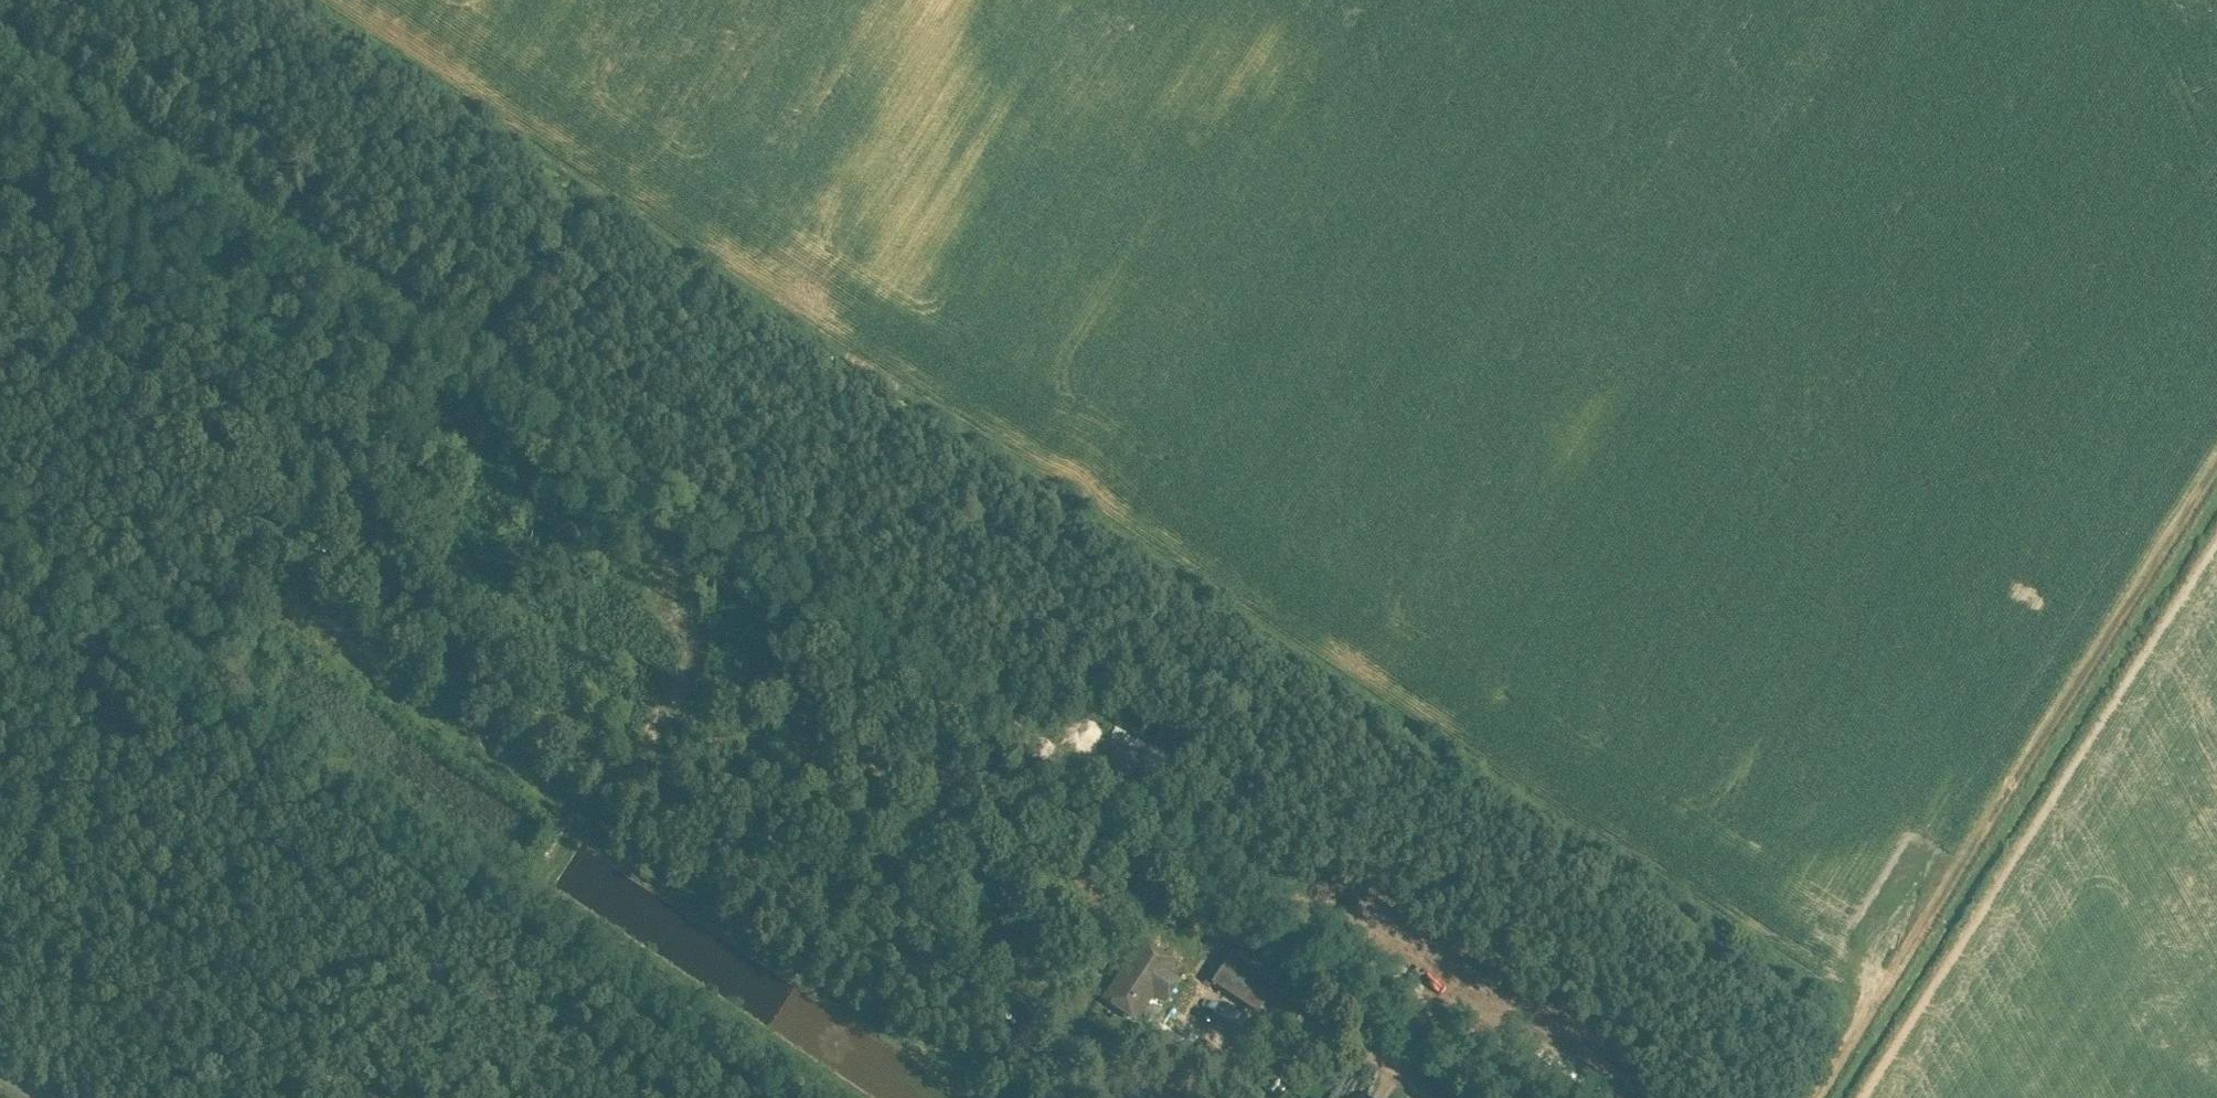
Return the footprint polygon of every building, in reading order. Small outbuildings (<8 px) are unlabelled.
[(1141,941),(1102,1002),(1137,1024),(1154,998),(1166,1006),(1182,980),(1171,973),(1177,964),(1141,941)] [(1212,985),(1261,1016),(1282,983),(1233,952),(1212,985)]
